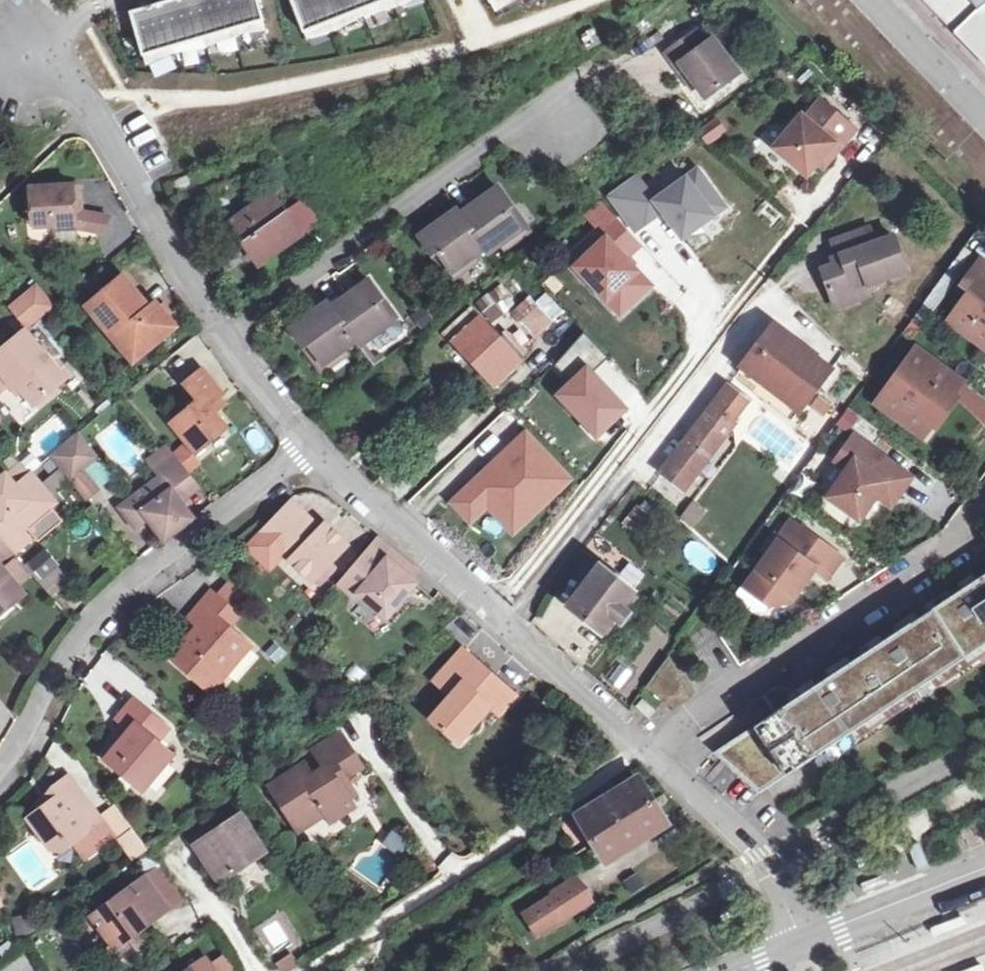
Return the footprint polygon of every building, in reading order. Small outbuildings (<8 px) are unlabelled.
[(161,3),(174,47),(204,39),(192,0),(171,0),(161,3)] [(204,39),(234,30),(225,0),(192,0),(204,39)] [(234,30),(265,21),(258,0),(225,0),(234,30)] [(304,33),(334,21),(325,0),(291,0),(304,33)] [(334,21),(363,10),(359,0),(325,0),(334,21)] [(363,10),(388,0),(359,0),(363,10)] [(964,41),(963,42),(984,64),(984,0),(924,0),(964,41)] [(143,8),(130,12),(143,56),(174,47),(161,3),(143,8)] [(724,37),(729,44),(741,34),(736,28),(724,37)] [(679,64),(697,86),(706,99),(738,73),(712,40),(707,43),(697,30),(666,55),(675,67),(679,64)] [(582,36),(588,48),(598,43),(592,31),(582,36)] [(679,64),(675,67),(693,89),(697,86),(679,64)] [(801,115),(774,148),(807,175),(833,143),(839,148),(854,129),(820,101),(805,119),(801,115)] [(696,132),(706,147),(727,133),(716,118),(696,132)] [(635,174),(608,194),(635,230),(661,210),(682,237),(724,206),(696,169),(654,200),(635,174)] [(165,185),(170,199),(195,190),(190,176),(165,185)] [(80,211),(79,185),(36,186),(37,226),(79,224),(80,227),(108,232),(112,216),(87,211),(80,211)] [(206,190),(210,201),(222,196),(218,186),(206,190)] [(497,189),(483,200),(486,204),(477,211),(474,207),(460,217),(484,249),(488,254),(520,230),(508,214),(513,210),(497,189)] [(222,196),(210,201),(205,203),(209,212),(229,204),(225,195),(222,196)] [(229,226),(258,265),(317,222),(303,203),(286,216),(271,196),(229,226)] [(483,200),(474,207),(477,211),(486,204),(483,200)] [(525,226),(513,210),(508,214),(520,230),(525,226)] [(437,231),(434,227),(420,238),(435,259),(439,256),(452,273),(484,249),(460,217),(456,211),(444,220),(447,224),(437,231)] [(614,215),(583,244),(591,252),(575,267),(620,314),(651,286),(626,259),(641,244),(614,215)] [(444,220),(434,227),(437,231),(447,224),(444,220)] [(865,285),(876,281),(905,271),(893,238),(875,244),(870,229),(832,242),(840,263),(821,270),(834,307),(868,295),(865,285)] [(321,231),(315,235),(324,247),(329,243),(321,231)] [(591,252),(583,244),(568,259),(575,267),(591,252)] [(439,256),(435,259),(448,275),(452,273),(439,256)] [(981,260),(961,287),(969,293),(948,321),(984,348),(984,263),(981,260)] [(87,305),(127,351),(138,342),(146,351),(177,325),(156,301),(150,306),(123,275),(87,305)] [(865,285),(868,295),(880,291),(876,281),(865,285)] [(348,304),(345,299),(332,308),(356,341),(360,346),(372,338),(380,350),(405,333),(403,329),(397,321),(393,324),(380,306),(385,303),(370,282),(355,292),(359,297),(348,304)] [(12,307),(17,312),(42,292),(37,286),(12,307)] [(511,302),(499,288),(478,305),(491,320),(511,302)] [(42,292),(17,312),(29,328),(56,306),(44,290),(42,292)] [(355,292),(345,299),(348,304),(359,297),(355,292)] [(515,314),(534,336),(549,323),(530,301),(515,314)] [(329,303),(316,312),(319,315),(309,322),(306,318),(291,329),(305,349),(310,346),(323,364),(356,341),(332,308),(329,303)] [(397,321),(385,303),(380,306),(393,324),(397,321)] [(444,331),(455,343),(479,321),(468,309),(444,331)] [(316,312),(306,318),(309,322),(319,315),(316,312)] [(494,385),(518,363),(496,339),(479,321),(455,343),(494,385)] [(774,328),(746,365),(803,408),(831,371),(774,328)] [(0,352),(0,369),(1,370),(0,371),(0,394),(11,385),(20,395),(24,391),(34,403),(65,377),(26,330),(0,352)] [(506,330),(496,339),(518,363),(528,354),(506,330)] [(584,333),(553,364),(571,383),(559,395),(600,435),(626,409),(592,375),(609,358),(584,333)] [(138,342),(127,351),(124,353),(135,366),(149,355),(146,351),(138,342)] [(310,346),(305,349),(318,367),(323,364),(310,346)] [(530,379),(554,358),(544,347),(520,368),(530,379)] [(942,367),(916,348),(876,403),(910,428),(920,414),(933,423),(953,396),(932,381),(942,367)] [(803,408),(746,365),(735,379),(792,422),(803,408)] [(963,382),(942,367),(932,381),(953,396),(963,382)] [(209,404),(217,397),(223,392),(203,369),(185,383),(200,401),(174,423),(197,451),(227,426),(215,412),(209,404)] [(746,403),(727,388),(660,472),(683,490),(735,425),(731,421),(746,403)] [(209,404),(215,412),(224,405),(217,397),(209,404)] [(920,414),(910,428),(923,437),(933,423),(920,414)] [(526,433),(452,502),(471,523),(487,507),(490,510),(510,510),(517,503),(531,517),(570,479),(526,433)] [(77,434),(52,455),(88,499),(99,490),(82,470),(97,458),(77,434)] [(853,436),(849,442),(861,451),(866,445),(853,436)] [(912,477),(866,445),(861,451),(849,442),(836,460),(848,469),(828,497),(860,520),(877,496),(884,486),(898,496),(912,477)] [(173,456),(167,447),(150,460),(157,469),(173,456)] [(173,456),(185,471),(196,462),(185,447),(173,456)] [(162,476),(134,498),(149,518),(166,539),(195,517),(179,496),(195,484),(185,471),(173,456),(157,469),(162,476)] [(21,462),(6,474),(16,485),(30,473),(21,462)] [(45,481),(56,495),(72,483),(62,469),(45,481)] [(16,485),(0,498),(0,534),(15,552),(31,539),(23,529),(55,502),(30,473),(16,485)] [(6,474),(0,479),(0,498),(16,485),(6,474)] [(884,486),(877,496),(891,506),(898,496),(884,486)] [(149,518),(134,498),(124,506),(139,525),(149,518)] [(331,539),(324,532),(293,502),(250,546),(272,566),(285,552),(314,579),(348,543),(337,533),(331,539)] [(693,529),(705,511),(691,502),(679,519),(693,529)] [(510,510),(490,510),(514,534),(531,517),(517,503),(510,510)] [(831,550),(792,522),(745,587),(770,605),(792,601),(815,568),(817,570),(831,550)] [(330,526),(324,532),(331,539),(337,533),(330,526)] [(23,592),(4,569),(19,556),(15,552),(0,534),(0,611),(23,592)] [(397,565),(403,558),(379,538),(340,584),(355,597),(359,592),(387,616),(416,581),(414,580),(397,565)] [(842,558),(831,550),(817,570),(828,578),(842,558)] [(420,573),(403,558),(397,565),(414,580),(420,573)] [(600,568),(569,607),(601,632),(613,616),(620,621),(627,612),(620,606),(631,592),(600,568)] [(750,730),(781,779),(984,644),(984,575),(750,730)] [(225,622),(235,610),(212,592),(192,616),(201,624),(192,635),(196,638),(178,659),(206,682),(219,667),(226,673),(251,643),(231,627),(225,622)] [(225,622),(231,627),(241,616),(235,610),(225,622)] [(477,672),(483,665),(465,649),(436,681),(453,696),(433,719),(460,743),(492,706),(509,688),(491,672),(485,679),(477,672)] [(668,658),(648,686),(673,711),(695,695),(668,658)] [(609,684),(625,690),(633,669),(616,663),(609,684)] [(491,672),(483,665),(477,672),(485,679),(491,672)] [(219,667),(206,682),(213,688),(226,673),(219,667)] [(509,688),(492,706),(502,715),(519,696),(509,688)] [(108,758),(144,789),(174,754),(159,741),(169,729),(135,700),(119,719),(132,730),(108,758)] [(781,779),(750,730),(716,753),(760,792),(781,779)] [(312,750),(317,757),(344,740),(339,733),(312,750)] [(306,779),(298,766),(280,778),(288,790),(278,797),(300,830),(325,813),(331,822),(355,806),(349,798),(338,781),(344,777),(361,766),(344,740),(317,757),(324,767),(313,774),(306,779)] [(305,762),(298,766),(306,779),(313,774),(305,762)] [(60,797),(45,808),(30,819),(52,849),(67,837),(72,844),(75,842),(87,858),(115,836),(101,818),(71,776),(54,788),(60,797)] [(355,794),(344,777),(338,781),(349,798),(355,794)] [(666,823),(637,777),(576,814),(605,861),(666,823)] [(270,785),(278,797),(288,790),(280,778),(270,785)] [(60,797),(54,788),(42,802),(45,808),(60,797)] [(118,806),(101,818),(115,836),(133,861),(149,849),(118,806)] [(263,847),(240,813),(195,844),(220,881),(236,870),(234,866),(263,847)] [(396,854),(421,834),(408,817),(383,837),(396,854)] [(67,837),(52,849),(63,850),(72,844),(67,837)] [(918,843),(906,849),(917,873),(928,868),(918,843)] [(159,866),(144,878),(168,908),(182,897),(159,866)] [(144,878),(93,916),(116,947),(128,938),(138,939),(139,930),(168,908),(144,878)] [(585,893),(576,878),(551,894),(552,896),(526,913),(539,933),(566,916),(564,913),(575,906),(572,901),(583,894),(585,893)] [(589,902),(583,894),(572,901),(575,906),(564,913),(566,916),(589,902)] [(30,915),(13,916),(14,935),(32,933),(30,915)] [(966,917),(930,930),(931,935),(933,939),(969,926),(966,917)] [(278,920),(261,929),(274,955),(291,947),(278,920)] [(278,964),(283,970),(290,970),(300,965),(293,954),(278,964)] [(210,966),(213,970),(236,970),(225,955),(210,966)] [(480,966),(483,970),(504,970),(495,957),(480,966)] [(190,970),(213,970),(210,966),(206,960),(190,970)]
